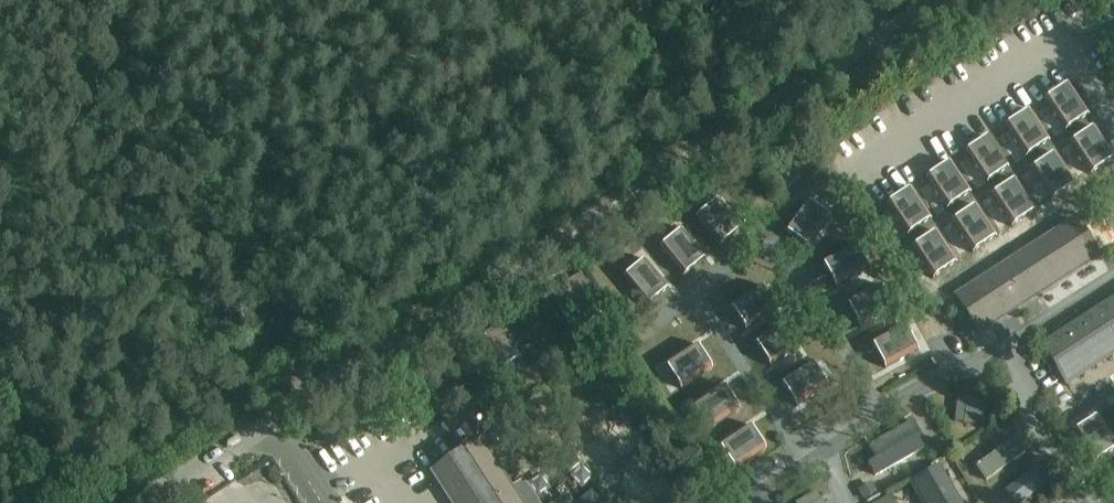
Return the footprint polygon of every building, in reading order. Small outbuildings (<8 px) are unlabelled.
[(1106,16),(1113,6),(1113,0),(1086,0),(1106,16)] [(1069,83),(1044,100),(1065,131),(1090,114),(1069,83)] [(1030,110),(1005,126),(1025,157),(1050,141),(1030,110)] [(1070,144),(1085,166),(1091,175),(1113,159),(1113,156),(1107,145),(1095,127),(1070,144)] [(988,137),(966,152),(986,183),(1009,168),(988,137)] [(1055,153),(1030,169),(1051,200),(1070,188),(1076,184),(1071,176),(1055,153)] [(950,161),(926,178),(947,209),(971,193),(950,161)] [(791,173),(783,181),(788,186),(796,178),(791,173)] [(1015,179),(991,196),(1012,227),(1036,210),(1015,179)] [(911,188),(886,204),(907,236),(932,219),(911,188)] [(719,201),(698,219),(721,247),(743,229),(719,201)] [(807,202),(785,230),(809,248),(830,219),(807,202)] [(976,205),(951,222),(972,253),(997,236),(976,205)] [(1077,222),(956,299),(977,331),(1097,254),(1077,222)] [(683,231),(661,249),(685,277),(707,259),(683,231)] [(937,231),(912,248),(933,279),(958,262),(937,231)] [(856,245),(822,263),(836,288),(869,271),(856,245)] [(646,260),(624,279),(648,307),(669,289),(646,260)] [(570,326),(602,307),(583,274),(565,284),(570,292),(555,301),(570,326)] [(551,284),(540,290),(546,299),(556,293),(551,284)] [(762,285),(731,306),(747,330),(778,310),(762,285)] [(880,285),(847,303),(860,328),(893,311),(880,285)] [(941,300),(931,306),(935,312),(945,306),(941,300)] [(1043,348),(1064,380),(1113,348),(1113,302),(1043,348)] [(517,319),(510,308),(501,314),(509,325),(517,319)] [(786,322),(755,342),(771,367),(802,346),(786,322)] [(492,373),(523,355),(505,324),(474,343),(492,373)] [(905,325),(872,343),(886,369),(919,351),(905,325)] [(697,345),(665,365),(682,390),(713,369),(697,345)] [(812,362),(781,382),(797,407),(828,386),(812,362)] [(724,386),(693,407),(709,432),(740,411),(724,386)] [(1075,432),(1095,463),(1113,451),(1113,444),(1097,417),(1075,432)] [(884,472),(908,458),(928,446),(914,421),(869,446),(884,472)] [(750,426),(719,447),(735,471),(766,450),(750,426)] [(955,463),(975,488),(1025,450),(1014,435),(1002,444),(994,433),(955,463)] [(455,502),(518,502),(480,444),(483,442),(482,441),(432,473),(432,474),(435,472),(455,502)] [(1004,490),(1017,502),(1024,502),(1048,481),(1032,463),(1004,490)] [(939,471),(910,487),(919,502),(958,502),(939,471)] [(865,501),(878,494),(871,483),(859,491),(865,501)] [(893,490),(866,501),(867,502),(898,502),(893,490)]
